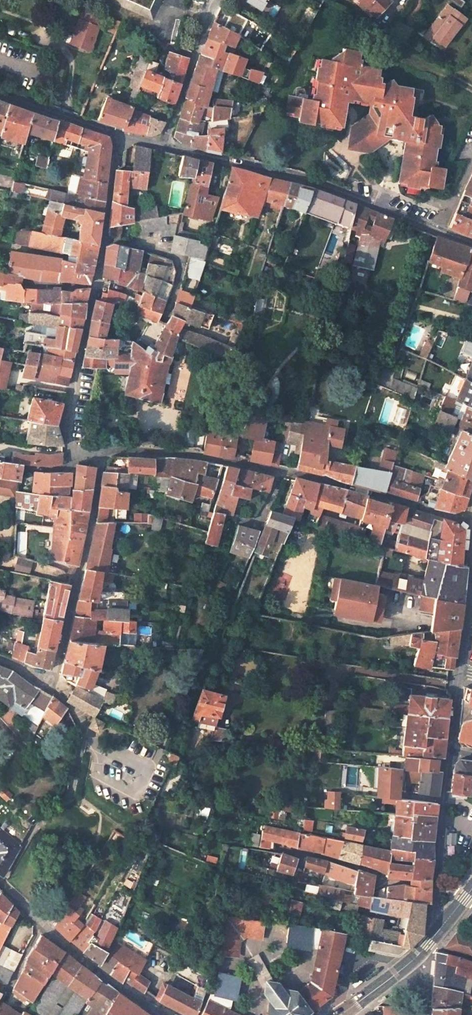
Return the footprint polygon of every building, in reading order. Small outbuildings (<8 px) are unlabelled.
[(153,20),(162,0),(106,0),(153,20)] [(374,16),(389,0),(358,0),(374,16)] [(458,26),(464,19),(445,5),(423,35),(431,41),(433,37),(442,44),(456,25),(458,26)] [(77,19),(67,45),(87,52),(97,26),(96,26),(100,14),(81,8),(77,19)] [(110,18),(105,31),(113,34),(118,21),(110,18)] [(249,20),(240,39),(259,48),(270,32),(249,20)] [(410,28),(396,20),(387,34),(402,42),(410,28)] [(232,46),(236,36),(237,35),(213,21),(210,28),(207,35),(208,37),(224,43),(232,46)] [(221,68),(228,52),(221,49),(224,43),(208,37),(206,43),(204,43),(202,45),(200,51),(214,56),(210,64),(214,65),(221,68)] [(388,136),(388,133),(400,135),(400,140),(402,140),(395,185),(423,191),(423,187),(430,188),(430,185),(436,186),(436,189),(438,189),(441,170),(434,169),(434,164),(431,164),(432,159),(435,159),(436,154),(433,153),(434,148),(437,148),(439,134),(436,134),(437,130),(440,130),(440,127),(434,126),(434,124),(428,116),(421,118),(406,116),(410,88),(393,85),(383,83),(376,82),(378,68),(361,65),(362,59),(359,59),(360,53),(362,54),(363,49),(344,47),(343,53),(339,53),(333,58),(332,61),(319,59),(319,62),(322,63),(321,68),(317,68),(315,79),(319,80),(318,85),(314,85),(313,90),(317,91),(316,96),(312,96),(311,101),(288,97),(284,116),(287,116),(288,113),(292,114),(291,117),(300,118),(299,123),(305,124),(306,121),(311,122),(310,125),(314,126),(315,122),(321,123),(320,127),(332,128),(332,125),(338,127),(338,129),(341,130),(344,112),(341,112),(342,108),(345,108),(346,102),(351,103),(352,100),(358,101),(358,104),(362,104),(362,102),(368,103),(368,105),(372,106),(371,119),(354,130),(352,141),(361,142),(369,154),(382,146),(379,142),(378,139),(381,137),(382,140),(388,136)] [(169,51),(164,68),(170,71),(169,76),(180,80),(181,81),(185,70),(188,57),(169,51)] [(214,56),(200,51),(197,59),(210,64),(214,56)] [(228,52),(221,68),(238,75),(244,59),(228,52)] [(139,53),(134,66),(145,69),(149,57),(139,53)] [(210,64),(197,59),(191,75),(184,96),(203,104),(214,65),(210,64)] [(139,89),(140,84),(145,69),(134,66),(133,66),(127,84),(134,87),(139,89)] [(250,68),(247,78),(255,81),(259,71),(250,68)] [(152,93),(172,102),(173,102),(176,92),(180,80),(169,76),(156,72),(145,69),(140,84),(154,89),(152,93)] [(265,74),(261,72),(259,71),(255,81),(261,83),(265,74)] [(131,107),(139,89),(134,87),(127,103),(107,95),(97,118),(121,126),(123,128),(131,107)] [(182,105),(178,116),(197,121),(198,117),(199,112),(210,114),(211,106),(203,104),(184,96),(182,105)] [(2,128),(0,138),(23,145),(26,132),(31,112),(0,101),(0,127),(2,128)] [(212,104),(211,106),(210,114),(209,118),(214,118),(229,118),(230,110),(212,104)] [(151,115),(131,107),(123,128),(140,131),(151,133),(160,131),(163,125),(165,118),(151,115)] [(31,112),(26,132),(53,141),(57,121),(31,112)] [(197,121),(178,116),(176,123),(173,134),(182,142),(190,144),(193,133),(200,133),(203,118),(198,117),(197,121)] [(204,133),(205,127),(206,124),(207,118),(203,118),(200,133),(193,133),(190,144),(207,148),(208,133),(204,133)] [(57,121),(53,141),(52,142),(70,148),(72,141),(78,143),(82,128),(57,119),(57,121)] [(220,152),(221,126),(205,127),(204,133),(208,133),(207,148),(220,152)] [(82,128),(78,143),(82,145),(90,147),(89,153),(107,158),(109,144),(107,137),(82,128)] [(352,141),(351,151),(369,154),(361,142),(352,141)] [(82,145),(81,150),(89,153),(90,147),(82,145)] [(115,169),(112,201),(125,205),(126,186),(146,188),(148,149),(134,145),(133,171),(115,169)] [(86,166),(84,179),(104,185),(107,158),(89,153),(88,159),(83,157),(82,165),(86,166)] [(183,155),(181,157),(177,175),(193,177),(198,159),(183,155)] [(48,161),(37,158),(35,167),(46,170),(48,161)] [(198,159),(193,177),(182,213),(207,220),(215,198),(202,194),(212,163),(198,159)] [(53,164),(52,171),(75,177),(77,170),(53,164)] [(255,216),(260,200),(268,177),(231,166),(218,206),(217,208),(255,216)] [(13,185),(16,172),(3,168),(2,175),(5,176),(3,183),(13,185)] [(463,189),(471,192),(471,172),(463,189)] [(282,206),(290,183),(268,177),(260,200),(282,206)] [(79,178),(77,191),(74,191),(74,194),(75,195),(102,202),(104,185),(84,179),(79,178)] [(291,209),(298,185),(290,183),(282,206),(291,209)] [(311,188),(306,187),(298,185),(291,209),(295,210),(303,212),(304,212),(311,188)] [(349,226),(354,204),(311,188),(304,212),(313,215),(314,213),(349,226)] [(461,194),(469,198),(466,204),(471,206),(471,192),(463,189),(461,194)] [(52,191),(50,201),(101,215),(102,202),(75,195),(75,196),(52,191)] [(469,198),(461,194),(459,201),(466,204),(469,198)] [(101,215),(50,201),(41,233),(59,237),(64,217),(81,221),(78,242),(97,246),(101,215)] [(132,208),(125,205),(112,201),(109,234),(110,236),(112,238),(119,239),(121,224),(134,222),(132,208)] [(466,204),(459,201),(458,204),(465,207),(464,212),(457,207),(454,213),(471,219),(471,206),(466,204)] [(365,217),(368,209),(354,204),(349,226),(348,229),(354,231),(354,234),(358,235),(362,223),(365,217)] [(136,208),(138,221),(156,218),(155,207),(136,208)] [(381,241),(390,218),(378,213),(368,209),(365,217),(372,220),(370,226),(362,223),(358,235),(357,240),(372,243),(373,237),(381,241)] [(471,235),(471,219),(454,213),(450,225),(471,235)] [(178,214),(167,216),(165,216),(166,225),(176,223),(180,222),(178,214)] [(163,217),(156,218),(138,221),(135,222),(137,235),(149,234),(149,232),(155,231),(155,229),(161,229),(162,236),(174,234),(176,223),(166,225),(164,225),(163,217)] [(193,227),(176,223),(174,234),(190,238),(193,227)] [(97,246),(78,242),(59,237),(41,233),(31,231),(29,245),(77,257),(76,262),(93,266),(97,248),(97,246)] [(195,240),(190,238),(174,234),(170,251),(187,255),(202,258),(206,244),(194,242),(195,240)] [(442,267),(441,270),(449,273),(441,295),(452,298),(469,248),(436,236),(428,261),(442,267)] [(366,268),(372,243),(357,240),(351,264),(366,268)] [(106,246),(104,259),(124,266),(126,247),(112,244),(106,246)] [(140,250),(126,247),(124,266),(145,274),(146,267),(139,265),(140,250)] [(469,248),(452,298),(471,304),(471,249),(469,248)] [(39,279),(40,269),(59,272),(61,259),(11,251),(8,272),(20,276),(34,279),(39,279)] [(149,253),(147,262),(162,266),(164,257),(149,253)] [(66,281),(71,281),(76,282),(89,283),(91,274),(74,270),(76,262),(61,259),(59,272),(40,269),(39,279),(52,281),(59,282),(59,279),(66,281)] [(145,274),(124,266),(104,259),(102,276),(117,281),(117,283),(142,291),(145,274)] [(93,266),(76,262),(74,270),(91,274),(93,266)] [(171,284),(158,280),(162,266),(147,262),(146,267),(145,274),(142,291),(164,298),(171,284)] [(0,271),(0,284),(1,284),(2,280),(20,284),(20,276),(8,272),(0,271)] [(2,280),(1,284),(1,289),(7,290),(7,300),(33,303),(35,303),(36,290),(23,289),(20,284),(2,280)] [(71,293),(59,292),(58,303),(85,304),(88,288),(75,288),(71,293)] [(106,296),(112,297),(114,290),(108,289),(107,294),(102,293),(100,300),(105,301),(106,296)] [(36,290),(35,303),(44,304),(58,303),(59,292),(51,290),(36,290)] [(189,307),(193,294),(178,290),(175,303),(189,307)] [(142,291),(139,301),(138,303),(162,311),(164,298),(142,291)] [(117,303),(135,310),(138,303),(139,301),(132,299),(131,302),(125,300),(126,294),(119,292),(117,303)] [(94,299),(91,319),(108,319),(111,303),(112,297),(106,296),(105,301),(100,300),(94,299)] [(32,312),(58,315),(83,317),(85,304),(58,303),(44,304),(35,303),(33,303),(32,312)] [(162,311),(138,303),(135,310),(160,319),(162,311)] [(227,359),(232,348),(198,334),(179,329),(182,319),(198,325),(200,318),(202,311),(189,307),(175,303),(171,316),(163,330),(176,336),(227,359)] [(207,321),(209,313),(202,311),(200,318),(207,321)] [(81,328),(83,317),(58,315),(56,325),(81,328)] [(108,320),(108,319),(91,319),(88,335),(105,334),(108,320)] [(168,365),(172,356),(170,355),(176,336),(163,330),(149,353),(132,339),(129,339),(132,325),(108,320),(105,334),(113,336),(119,337),(118,346),(116,356),(106,356),(106,357),(105,367),(130,367),(125,394),(160,402),(162,392),(157,390),(163,364),(168,365)] [(56,325),(55,334),(53,346),(75,352),(81,328),(56,325)] [(34,341),(35,333),(25,332),(24,341),(34,341)] [(46,333),(45,337),(49,337),(48,346),(53,346),(55,334),(46,333)] [(105,334),(88,335),(87,343),(103,345),(105,334)] [(431,344),(423,341),(417,357),(425,361),(431,344)] [(452,370),(460,373),(468,354),(471,356),(471,344),(463,341),(452,370)] [(111,345),(103,345),(87,343),(84,356),(106,357),(106,356),(116,356),(118,346),(111,345)] [(47,355),(60,357),(73,360),(75,352),(53,346),(48,346),(45,346),(47,355)] [(0,347),(0,388),(4,388),(10,362),(0,360),(3,347),(0,347)] [(27,352),(22,375),(34,377),(39,354),(27,352)] [(39,354),(34,377),(34,378),(67,384),(69,376),(57,374),(60,357),(39,354)] [(105,367),(106,357),(84,356),(82,365),(98,367),(105,367)] [(69,376),(73,360),(60,357),(57,374),(69,376)] [(392,375),(378,368),(372,383),(386,389),(392,375)] [(471,384),(471,372),(467,369),(463,380),(471,384)] [(455,401),(471,408),(471,384),(463,380),(455,401)] [(395,381),(392,389),(413,396),(415,388),(395,381)] [(411,400),(397,394),(395,402),(409,408),(411,400)] [(455,401),(442,396),(440,401),(435,399),(432,408),(438,411),(453,417),(461,419),(471,423),(471,408),(455,401)] [(57,426),(63,403),(33,397),(27,421),(32,422),(57,426)] [(248,411),(242,430),(241,435),(251,437),(257,439),(258,436),(266,414),(248,411)] [(438,411),(434,423),(449,428),(453,417),(438,411)] [(326,424),(304,421),(300,446),(298,455),(295,470),(320,476),(325,476),(329,477),(333,479),(336,482),(384,493),(384,492),(389,473),(324,461),(327,444),(340,447),(344,428),(337,427),(338,420),(326,418),(326,424)] [(296,445),(300,446),(304,421),(292,419),(287,444),(296,445)] [(459,431),(446,466),(445,468),(447,469),(471,479),(471,476),(471,423),(461,419),(457,430),(459,431)] [(61,445),(57,426),(32,422),(29,442),(61,445)] [(223,431),(208,427),(204,454),(218,456),(223,431)] [(235,434),(223,431),(218,456),(231,457),(235,434)] [(271,453),(274,440),(258,436),(257,439),(251,437),(250,460),(277,466),(279,455),(271,453)] [(3,455),(0,455),(0,478),(19,482),(21,465),(45,465),(60,465),(63,458),(33,453),(33,456),(16,453),(14,463),(2,461),(3,455)] [(151,459),(128,458),(127,472),(154,474),(154,459),(151,459)] [(217,479),(211,478),(202,476),(204,462),(199,461),(181,460),(154,459),(154,474),(154,476),(170,478),(171,478),(213,490),(217,479)] [(434,461),(432,467),(446,472),(447,469),(445,468),(446,466),(434,461)] [(213,464),(204,462),(202,476),(211,478),(213,464)] [(76,464),(76,488),(92,489),(94,468),(76,464)] [(213,464),(211,478),(217,479),(222,465),(213,464)] [(232,483),(236,468),(226,466),(217,493),(229,495),(232,483)] [(414,500),(419,483),(421,476),(392,467),(390,473),(389,473),(384,492),(414,500)] [(249,487),(253,472),(236,468),(232,483),(249,487)] [(447,469),(446,472),(442,485),(440,489),(466,497),(471,481),(471,479),(447,469)] [(34,472),(33,493),(17,491),(17,507),(38,509),(39,493),(69,495),(69,485),(49,484),(49,473),(34,472)] [(71,485),(71,484),(70,472),(49,473),(49,484),(69,485),(71,485)] [(116,486),(116,490),(126,491),(127,474),(103,472),(101,485),(116,486)] [(250,487),(267,492),(270,476),(262,474),(253,472),(249,487),(250,487)] [(434,487),(435,483),(436,480),(421,476),(419,483),(434,487)] [(171,478),(168,490),(167,495),(189,501),(192,494),(210,498),(213,490),(171,478)] [(301,507),(309,509),(306,518),(304,522),(314,525),(319,514),(321,508),(311,505),(318,485),(295,479),(288,498),(302,502),(301,507)] [(12,495),(15,483),(0,480),(0,493),(12,495)] [(246,499),(250,487),(249,487),(232,483),(229,495),(217,493),(212,511),(222,512),(231,514),(236,497),(246,499)] [(127,508),(128,491),(126,491),(116,490),(116,486),(101,485),(98,506),(108,507),(127,508)] [(359,519),(365,498),(366,495),(341,492),(318,485),(311,505),(321,508),(359,519)] [(76,488),(73,488),(73,496),(70,495),(69,509),(87,511),(92,489),(76,488)] [(462,508),(466,497),(440,489),(436,502),(434,508),(451,512),(462,508)] [(56,513),(56,522),(69,524),(69,509),(70,495),(69,495),(39,493),(38,509),(56,513)] [(281,515),(290,518),(296,520),(298,516),(301,507),(302,502),(288,498),(282,511),(281,515)] [(380,537),(384,524),(389,505),(365,498),(359,519),(374,524),(371,533),(369,532),(366,541),(378,544),(380,537)] [(436,502),(428,500),(426,506),(434,508),(436,502)] [(398,528),(404,507),(390,503),(389,505),(384,524),(398,528)] [(98,506),(96,522),(106,522),(108,507),(98,506)] [(398,528),(395,541),(393,548),(409,552),(458,564),(462,531),(454,522),(442,519),(440,539),(427,536),(426,540),(407,535),(410,524),(428,529),(431,515),(404,507),(398,528)] [(69,509),(69,524),(68,532),(84,533),(87,511),(69,509)] [(213,544),(214,538),(222,512),(212,511),(203,543),(212,546),(213,544)] [(280,543),(290,518),(270,511),(264,524),(253,552),(264,555),(269,539),(280,543)] [(314,525),(333,531),(333,533),(353,538),(356,527),(319,514),(314,525)] [(410,524),(407,535),(426,540),(427,536),(440,539),(442,519),(431,515),(428,529),(410,524)] [(56,522),(54,551),(55,552),(55,559),(78,567),(81,549),(84,533),(68,532),(69,524),(56,522)] [(110,548),(108,547),(113,522),(106,522),(96,522),(93,546),(90,546),(84,569),(106,572),(110,548)] [(236,525),(231,542),(228,550),(247,556),(257,531),(236,525)] [(362,529),(356,527),(353,538),(359,539),(362,529)] [(393,548),(395,541),(380,537),(378,544),(393,548)] [(406,577),(404,590),(422,594),(461,603),(465,565),(458,564),(409,552),(408,559),(425,564),(422,576),(421,581),(406,577)] [(30,574),(33,561),(18,557),(15,570),(30,574)] [(115,582),(117,574),(116,574),(106,572),(84,569),(78,599),(125,599),(124,592),(97,592),(97,580),(115,582)] [(393,587),(396,575),(386,573),(385,572),(382,584),(393,587)] [(406,577),(421,581),(422,576),(408,572),(406,577)] [(375,585),(332,577),(329,595),(334,596),(332,609),(339,610),(370,616),(378,617),(382,594),(374,593),(375,585)] [(69,584),(51,580),(43,616),(61,620),(69,584)] [(0,590),(0,611),(36,617),(37,614),(32,613),(34,602),(18,599),(18,603),(13,602),(14,598),(3,596),(4,591),(0,590)] [(422,594),(421,600),(420,600),(419,610),(431,611),(429,633),(432,632),(458,630),(461,603),(422,594)] [(108,609),(128,609),(127,599),(125,599),(78,599),(75,608),(103,609),(108,609)] [(103,617),(103,609),(75,608),(74,615),(93,617),(103,617)] [(108,609),(107,618),(121,619),(129,620),(128,609),(108,609)] [(370,616),(339,610),(338,614),(369,620),(370,616)] [(116,645),(117,641),(118,634),(103,632),(94,631),(93,617),(74,615),(68,639),(100,644),(116,645)] [(28,648),(15,643),(11,658),(29,665),(49,669),(52,659),(57,637),(61,620),(43,616),(35,653),(27,650),(28,648)] [(118,634),(119,631),(121,619),(107,618),(103,617),(103,632),(118,634)] [(136,633),(137,620),(129,620),(121,619),(119,631),(136,633)] [(428,668),(447,669),(453,670),(458,630),(432,632),(428,668)] [(393,635),(394,644),(407,644),(418,647),(413,664),(428,668),(432,632),(429,633),(393,635)] [(95,667),(100,644),(68,639),(63,660),(95,667)] [(101,701),(110,702),(112,694),(103,691),(104,689),(89,683),(95,667),(63,660),(61,672),(78,676),(74,686),(83,691),(101,701)] [(7,706),(26,682),(11,672),(0,667),(0,701),(7,706)] [(30,685),(26,682),(7,706),(19,716),(25,709),(24,708),(39,689),(30,685)] [(101,701),(83,691),(74,686),(67,701),(94,716),(101,701)] [(408,688),(398,687),(397,700),(400,700),(399,705),(390,703),(389,711),(405,712),(446,718),(448,700),(407,694),(408,688)] [(463,687),(459,716),(471,718),(471,689),(463,687)] [(217,716),(224,695),(203,689),(192,720),(198,721),(199,713),(217,716)] [(39,707),(31,719),(36,723),(51,695),(50,695),(42,691),(33,702),(39,707)] [(51,695),(41,714),(53,724),(66,708),(51,695)] [(333,724),(335,708),(325,707),(323,723),(333,724)] [(446,718),(405,712),(402,744),(421,746),(422,735),(444,737),(446,718)] [(459,716),(456,739),(471,741),(471,718),(459,716)] [(95,717),(90,728),(98,732),(103,722),(95,717)] [(32,733),(36,723),(31,719),(24,727),(32,733)] [(223,736),(224,729),(213,728),(210,739),(227,740),(228,737),(223,736)] [(402,744),(401,751),(401,754),(403,754),(403,755),(419,757),(420,755),(437,756),(441,757),(444,737),(422,735),(421,746),(402,744)] [(394,753),(394,751),(395,745),(371,742),(370,752),(390,753),(394,753)] [(173,764),(177,755),(169,752),(165,760),(173,764)] [(401,754),(394,753),(390,753),(389,759),(399,760),(398,768),(402,768),(403,755),(403,754),(401,754)] [(435,771),(436,758),(419,757),(403,755),(402,768),(435,771)] [(381,766),(382,756),(373,756),(372,765),(381,766)] [(458,760),(454,766),(450,773),(469,775),(468,785),(471,785),(471,762),(458,760)] [(398,768),(381,766),(372,765),(370,788),(402,791),(403,781),(418,781),(417,793),(437,795),(440,771),(435,771),(402,768),(398,768)] [(450,773),(448,792),(467,794),(468,785),(469,775),(450,773)] [(0,790),(0,794),(6,800),(11,793),(3,786),(0,790)] [(325,808),(341,808),(341,791),(325,791),(325,808)] [(436,802),(433,802),(395,798),(394,810),(413,813),(413,812),(434,815),(436,802)] [(269,808),(268,815),(276,816),(277,809),(269,808)] [(413,813),(394,810),(391,832),(432,840),(432,836),(434,815),(413,812),(413,813)] [(32,823),(39,818),(34,814),(27,819),(32,823)] [(298,831),(263,824),(259,845),(272,847),(273,843),(268,842),(269,839),(295,846),(298,832),(298,831)] [(361,838),(363,828),(346,825),(344,835),(360,838),(361,838)] [(1,874),(20,845),(0,828),(0,873),(1,874)] [(298,832),(295,846),(319,849),(321,835),(298,832)] [(391,832),(389,848),(389,850),(430,859),(431,855),(432,840),(391,832)] [(319,851),(337,855),(340,838),(321,835),(319,849),(319,851)] [(340,838),(337,855),(358,860),(361,844),(361,842),(340,838)] [(388,856),(389,850),(389,848),(361,844),(358,860),(385,873),(387,859),(388,856)] [(430,859),(389,850),(388,856),(411,860),(411,863),(409,877),(428,878),(430,859)] [(280,853),(277,864),(277,868),(290,871),(294,858),(280,853)] [(356,868),(355,869),(328,859),(306,856),(304,864),(353,881),(352,889),(369,892),(370,888),(373,874),(356,868)] [(387,859),(385,873),(409,877),(411,863),(387,859)] [(368,905),(370,892),(369,892),(352,889),(342,887),(305,880),(303,887),(339,897),(348,899),(356,901),(356,902),(368,905)] [(385,885),(384,894),(401,897),(403,881),(385,885)] [(428,886),(403,881),(401,897),(421,901),(427,902),(428,886)] [(82,922),(73,916),(80,906),(77,904),(85,894),(77,887),(54,924),(70,939),(82,922)] [(0,944),(10,925),(12,926),(19,910),(11,904),(13,901),(3,891),(0,895),(0,920),(3,921),(0,927),(0,945),(0,944)] [(347,931),(369,936),(406,944),(419,930),(421,901),(401,897),(384,894),(370,892),(368,905),(406,913),(401,931),(388,928),(388,930),(378,927),(380,917),(360,912),(359,915),(352,913),(347,931)] [(287,916),(292,899),(287,897),(282,914),(287,916)] [(339,897),(337,905),(354,909),(356,902),(356,901),(348,899),(339,897)] [(87,936),(92,929),(100,917),(93,913),(72,940),(75,944),(83,949),(89,941),(87,936)] [(224,914),(217,953),(236,957),(240,940),(247,935),(263,938),(266,920),(224,914)] [(89,941),(83,949),(99,960),(98,963),(110,971),(116,958),(104,950),(112,931),(114,927),(104,920),(97,933),(92,929),(87,936),(89,941)] [(142,990),(144,987),(149,978),(136,970),(145,956),(152,942),(120,923),(115,933),(112,931),(104,950),(116,958),(128,966),(123,977),(142,990)] [(312,1014),(308,1008),(316,1002),(329,992),(344,931),(322,925),(322,927),(288,923),(285,941),(318,946),(310,980),(294,991),(291,986),(287,984),(286,984),(282,986),(276,979),(264,977),(263,988),(269,996),(266,998),(266,1008),(268,1011),(262,1014),(312,1014)] [(446,943),(453,933),(451,931),(443,941),(446,943)] [(453,933),(446,943),(444,945),(471,953),(471,939),(453,933)] [(64,949),(45,934),(29,958),(50,970),(64,949)] [(391,952),(396,953),(406,944),(369,936),(366,947),(391,952)] [(0,945),(0,967),(14,974),(24,956),(0,944),(0,945)] [(42,999),(50,1004),(43,1014),(50,1014),(82,963),(64,949),(50,970),(57,974),(42,999)] [(436,950),(435,959),(471,977),(471,962),(436,950)] [(192,995),(163,980),(155,995),(191,1014),(192,1014),(204,989),(206,979),(207,974),(173,952),(166,966),(197,982),(192,989),(195,990),(192,995)] [(259,954),(253,957),(247,960),(255,974),(267,967),(259,954)] [(43,983),(50,970),(29,958),(28,966),(27,974),(43,983)] [(128,966),(116,958),(110,971),(122,980),(123,977),(128,966)] [(461,991),(466,993),(471,996),(471,977),(435,959),(433,984),(450,987),(461,991)] [(82,963),(50,1014),(79,1014),(90,999),(101,980),(95,976),(94,972),(82,963)] [(4,983),(9,983),(14,974),(0,967),(0,982),(4,983)] [(207,999),(206,998),(197,1014),(240,1014),(226,1008),(228,1002),(234,975),(216,971),(210,993),(209,993),(207,999)] [(32,1000),(43,983),(27,974),(15,990),(32,1000)] [(105,982),(101,980),(90,999),(108,1010),(119,990),(108,982),(105,982)] [(430,1007),(459,1008),(461,991),(450,987),(433,984),(430,1007)] [(151,1013),(119,990),(108,1010),(106,1014),(105,1014),(150,1014),(151,1013)] [(329,992),(316,1002),(320,1009),(327,1004),(329,992)] [(22,1000),(7,993),(0,1004),(0,1006),(13,1013),(22,1000)] [(29,1004),(22,1000),(13,1013),(0,1006),(0,1014),(22,1014),(25,1011),(29,1004)] [(412,1005),(377,1002),(370,1008),(370,1012),(382,1013),(382,1014),(414,1014),(415,1005),(412,1005)]
